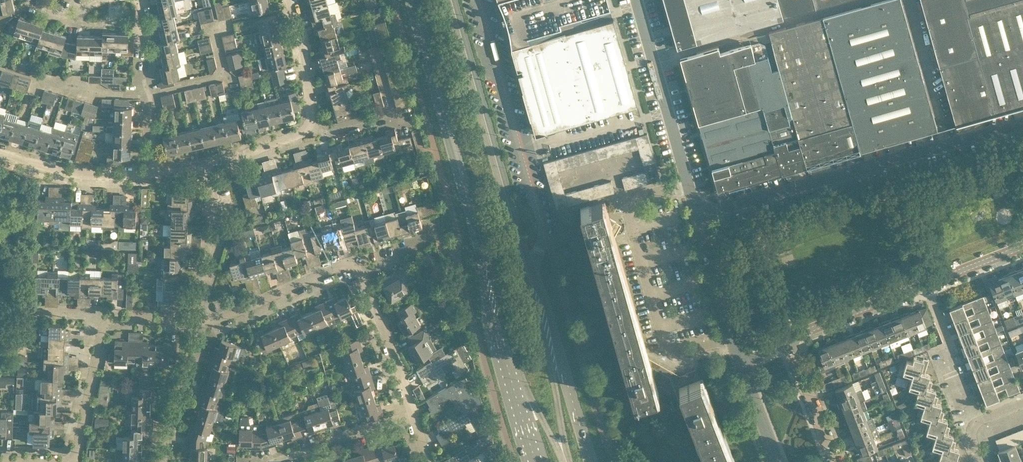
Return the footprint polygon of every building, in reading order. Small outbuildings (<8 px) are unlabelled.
[(13,15),(11,9),(15,8),(13,0),(0,0),(0,26),(13,15)] [(158,4),(161,16),(174,13),(187,10),(184,0),(175,0),(158,4)] [(225,18),(223,6),(221,0),(215,2),(219,20),(225,18)] [(252,13),(270,8),(268,0),(249,0),(252,13)] [(499,1),(507,18),(520,45),(512,47),(512,45),(511,45),(512,48),(575,30),(572,18),(610,8),(607,0),(498,0),(499,1)] [(676,40),(676,41),(684,39),(686,45),(784,17),(779,0),(666,0),(677,39),(676,40)] [(784,17),(817,8),(814,0),(779,0),(784,17)] [(823,16),(861,151),(937,130),(901,0),(880,0),(823,16)] [(953,0),(921,0),(956,124),(985,116),(953,0)] [(985,116),(1022,105),(1022,0),(1019,0),(958,17),(953,0),(985,116)] [(316,19),(317,23),(337,18),(336,13),(332,14),(329,3),(313,8),(315,14),(310,15),(312,20),(316,19)] [(229,5),(223,6),(225,18),(232,17),(229,5)] [(212,8),(205,9),(208,21),(215,20),(212,8)] [(208,21),(205,9),(198,11),(201,23),(208,21)] [(378,9),(371,11),(372,17),(380,15),(378,9)] [(160,29),(177,25),(174,13),(161,16),(157,17),(160,29)] [(258,18),(261,31),(279,27),(276,14),(258,18)] [(14,33),(27,37),(32,20),(19,16),(17,23),(11,22),(7,35),(13,37),(14,33)] [(769,31),(779,66),(788,99),(792,115),(807,166),(861,151),(823,16),(769,31)] [(320,32),(321,39),(337,34),(334,24),(338,23),(337,18),(317,23),(318,28),(314,29),(316,34),(320,32)] [(575,30),(512,48),(530,115),(536,134),(604,115),(638,106),(628,70),(626,64),(613,19),(575,30)] [(25,41),(37,44),(44,24),(32,20),(27,37),(25,41)] [(372,24),(366,26),(372,46),(379,44),(391,41),(386,20),(372,24)] [(37,44),(50,48),(55,31),(43,28),(44,24),(37,44)] [(177,25),(160,29),(163,42),(175,39),(187,36),(185,30),(178,32),(177,25)] [(261,31),(255,32),(258,44),(263,43),(281,39),(279,27),(261,31)] [(61,56),(68,57),(71,43),(65,42),(67,35),(55,31),(50,48),(48,52),(61,56)] [(103,35),(102,53),(103,53),(108,53),(108,49),(115,49),(116,32),(103,32),(103,35)] [(129,32),(116,32),(115,49),(124,50),(123,54),(134,55),(134,49),(128,49),(129,32)] [(222,35),(224,42),(236,39),(234,33),(222,35)] [(325,50),(326,55),(346,49),(344,44),(340,45),(337,34),(321,39),(323,45),(319,47),(320,51),(325,50)] [(71,43),(68,57),(76,58),(77,52),(90,53),(90,35),(77,35),(77,44),(71,43)] [(103,35),(90,35),(90,53),(102,53),(103,35)] [(198,39),(199,46),(211,43),(210,37),(198,39)] [(158,43),(161,55),(178,51),(175,39),(163,42),(158,43)] [(236,39),(224,42),(225,49),(237,46),(236,39)] [(263,43),(266,55),(284,51),(281,39),(263,43)] [(686,45),(684,39),(676,41),(678,47),(686,45)] [(379,44),(381,50),(393,46),(391,41),(379,44)] [(696,52),(680,56),(682,63),(697,115),(699,123),(761,105),(762,107),(788,99),(779,66),(772,69),(765,45),(759,42),(751,44),(744,46),(744,45),(743,45),(730,48),(729,50),(721,53),(720,51),(719,45),(696,52)] [(211,43),(199,46),(201,53),(213,50),(211,43)] [(381,50),(382,56),(395,52),(393,46),(381,50)] [(325,72),(340,68),(337,58),(341,56),(340,51),(346,49),(326,55),(316,57),(319,67),(323,66),(325,72)] [(178,51),(161,55),(164,67),(177,64),(181,63),(178,51)] [(239,52),(227,55),(228,62),(240,59),(240,56),(244,55),(243,51),(239,52)] [(266,55),(260,57),(263,69),(269,68),(277,66),(287,64),(284,51),(266,55)] [(382,56),(384,61),(396,58),(395,52),(382,56)] [(207,58),(210,73),(213,73),(217,66),(214,56),(207,58)] [(384,61),(386,67),(398,64),(396,58),(384,61)] [(240,59),(228,62),(230,69),(242,66),(246,65),(245,61),(241,62),(240,59)] [(6,67),(18,70),(20,64),(8,60),(6,67)] [(327,79),(322,80),(324,85),(325,89),(329,88),(349,82),(347,77),(343,78),(342,73),(347,71),(347,74),(359,70),(357,63),(340,68),(325,72),(327,79)] [(20,64),(18,70),(30,74),(32,67),(20,64)] [(164,67),(160,68),(163,80),(159,81),(161,87),(175,84),(173,78),(180,76),(177,64),(164,67)] [(386,67),(387,73),(399,70),(398,64),(386,67)] [(271,71),(273,77),(285,75),(283,68),(271,71)] [(2,70),(0,77),(12,80),(14,74),(2,70)] [(387,73),(389,79),(401,76),(399,70),(387,73)] [(239,75),(240,82),(252,79),(251,72),(239,75)] [(102,75),(101,82),(114,90),(126,90),(127,83),(114,82),(114,75),(102,75)] [(285,75),(273,77),(274,84),(286,81),(285,75)] [(20,76),(18,82),(29,86),(31,79),(20,76)] [(389,79),(391,85),(403,81),(401,76),(389,79)] [(0,77),(0,78),(0,84),(10,87),(12,80),(0,77)] [(252,79),(240,82),(242,89),(254,86),(252,79)] [(223,81),(216,83),(219,95),(226,93),(223,81)] [(391,85),(392,91),(404,87),(403,81),(391,85)] [(29,86),(18,82),(16,89),(27,92),(29,86)] [(332,97),(334,103),(349,99),(346,89),(350,88),(349,82),(329,88),(330,92),(326,93),(328,98),(332,97)] [(219,95),(216,83),(209,84),(212,96),(219,95)] [(204,85),(191,88),(194,100),(207,97),(204,85)] [(392,91),(394,96),(406,93),(404,87),(392,91)] [(194,100),(191,88),(185,90),(187,102),(194,100)] [(41,101),(47,103),(51,92),(45,90),(41,101)] [(385,105),(380,90),(373,92),(378,107),(385,105)] [(290,99),(278,102),(282,119),(294,116),(294,117),(295,117),(294,110),(300,109),(296,91),(289,92),(290,99)] [(51,92),(47,103),(54,105),(58,94),(51,92)] [(161,95),(163,102),(174,100),(173,93),(161,95)] [(394,96),(395,102),(408,99),(406,93),(394,96)] [(265,99),(266,104),(270,122),(282,119),(278,102),(277,96),(265,99)] [(65,108),(72,110),(75,99),(69,97),(65,108)] [(114,98),(114,118),(132,119),(133,106),(129,106),(127,99),(114,98)] [(349,99),(334,103),(335,110),(331,111),(333,116),(337,115),(338,120),(358,114),(353,98),(349,99)] [(75,99),(72,110),(78,112),(81,113),(85,102),(82,101),(75,99)] [(408,99),(395,102),(397,108),(409,105),(408,99)] [(788,99),(762,107),(764,115),(782,173),(807,166),(792,115),(788,99)] [(174,100),(163,102),(164,109),(176,106),(174,100)] [(85,102),(81,113),(86,115),(83,122),(88,124),(90,116),(88,115),(91,104),(85,102)] [(258,102),(253,103),(254,107),(258,125),(260,131),(264,129),(263,124),(270,122),(269,115),(266,104),(259,106),(258,102)] [(91,104),(88,115),(95,117),(98,106),(91,104)] [(699,123),(705,145),(737,136),(750,182),(782,173),(764,115),(762,107),(761,105),(699,123)] [(241,110),(238,111),(239,113),(240,119),(243,128),(243,131),(246,130),(247,135),(257,133),(255,125),(258,125),(256,115),(254,107),(241,110)] [(10,138),(16,120),(17,114),(10,112),(8,118),(4,117),(0,128),(0,135),(10,138)] [(233,115),(224,117),(225,121),(229,139),(241,136),(241,137),(242,137),(240,129),(243,128),(240,119),(239,113),(236,114),(233,115)] [(107,131),(113,131),(132,132),(132,119),(114,118),(114,125),(107,125),(107,131)] [(28,124),(22,141),(23,142),(35,145),(40,127),(41,122),(29,119),(28,124)] [(10,138),(22,141),(28,124),(16,120),(10,138)] [(225,121),(213,124),(217,142),(229,139),(225,121)] [(213,124),(200,127),(204,145),(217,142),(213,124)] [(47,149),(59,152),(66,129),(54,126),(52,131),(47,149)] [(35,145),(47,149),(52,131),(40,127),(35,145)] [(200,127),(188,130),(192,148),(204,145),(200,127)] [(66,129),(59,152),(71,156),(76,138),(78,139),(80,133),(66,129)] [(386,135),(380,137),(384,152),(395,149),(396,153),(413,148),(410,136),(399,140),(396,132),(392,133),(390,129),(385,131),(386,135)] [(188,130),(176,133),(180,151),(192,148),(188,130)] [(113,131),(113,144),(131,144),(132,132),(113,131)] [(180,151),(176,133),(163,136),(168,154),(168,153),(180,151)] [(648,133),(636,137),(639,148),(640,154),(653,151),(648,133)] [(369,140),(365,141),(370,160),(375,159),(374,155),(384,152),(380,137),(374,138),(372,134),(368,136),(369,140)] [(737,136),(705,145),(718,191),(750,182),(737,136)] [(78,150),(84,152),(88,139),(82,137),(78,150)] [(636,137),(630,138),(633,150),(639,148),(636,137)] [(355,144),(349,145),(353,161),(364,158),(365,162),(370,160),(365,141),(360,142),(359,138),(354,139),(355,144)] [(630,138),(624,140),(627,152),(633,150),(630,138)] [(88,139),(84,152),(91,154),(95,141),(88,139)] [(624,140),(618,142),(622,153),(627,152),(624,140)] [(618,142),(613,143),(616,155),(622,153),(618,142)] [(337,149),(333,150),(339,169),(344,168),(343,164),(353,161),(349,145),(343,147),(341,143),(336,145),(337,149)] [(613,143),(607,145),(610,157),(616,155),(613,143)] [(131,144),(113,144),(112,156),(107,156),(107,163),(121,163),(124,158),(124,157),(131,157),(131,144)] [(607,145),(601,146),(605,158),(610,157),(607,145)] [(601,146),(596,148),(599,160),(605,158),(601,146)] [(324,152),(318,154),(324,175),(323,169),(332,167),(334,171),(339,169),(333,150),(329,151),(328,147),(323,148),(324,152)] [(596,148),(590,150),(593,161),(599,160),(596,148)] [(590,150),(584,151),(588,163),(593,161),(590,150)] [(584,151),(579,153),(582,165),(588,163),(584,151)] [(653,151),(640,154),(642,160),(654,156),(653,151)] [(579,153),(573,154),(576,166),(582,165),(579,153)] [(308,163),(304,164),(309,184),(314,182),(313,178),(324,175),(318,154),(317,154),(319,160),(313,162),(312,158),(307,159),(308,163)] [(573,154),(567,156),(570,168),(576,166),(573,154)] [(567,156),(561,158),(565,169),(570,168),(567,156)] [(654,156),(642,160),(644,165),(656,162),(654,156)] [(561,158),(556,159),(559,171),(565,169),(561,158)] [(549,180),(561,177),(559,171),(556,159),(544,163),(549,180)] [(295,167),(288,169),(292,184),(303,181),(304,185),(309,184),(304,164),(300,165),(299,161),(296,162),(293,163),(295,167)] [(656,162),(644,165),(645,171),(649,183),(661,179),(656,162)] [(276,172),(272,173),(278,192),(283,191),(282,187),(292,184),(288,169),(282,171),(281,166),(275,168),(276,172)] [(257,177),(261,193),(262,196),(262,197),(264,202),(276,199),(274,193),(278,192),(272,173),(268,174),(267,170),(265,171),(262,171),(263,176),(259,177),(257,177)] [(649,183),(645,171),(639,173),(643,184),(649,183)] [(257,177),(256,173),(251,175),(252,179),(245,181),(249,193),(243,195),(246,207),(258,204),(256,194),(261,193),(257,177)] [(643,184),(639,173),(634,174),(637,186),(643,184)] [(637,186),(634,174),(628,176),(631,188),(637,186)] [(631,188),(628,176),(622,177),(625,189),(631,188)] [(549,180),(550,185),(562,182),(561,177),(549,180)] [(611,180),(605,182),(609,194),(615,192),(611,180)] [(550,185),(552,191),(564,188),(562,182),(550,185)] [(605,182),(600,184),(603,196),(609,194),(605,182)] [(600,184),(594,185),(597,197),(603,196),(600,184)] [(594,185),(588,187),(592,199),(597,197),(594,185)] [(588,187),(582,189),(586,201),(592,199),(588,187)] [(343,188),(330,192),(332,198),(344,194),(343,188)] [(569,205),(565,193),(564,188),(552,191),(557,209),(569,205)] [(582,189),(577,190),(580,202),(586,201),(582,189)] [(577,190),(571,192),(574,204),(580,202),(577,190)] [(168,203),(168,208),(189,208),(189,204),(193,204),(193,199),(189,199),(189,192),(173,191),(173,203),(168,203)] [(571,192),(565,193),(569,205),(574,204),(571,192)] [(49,220),(55,221),(56,200),(52,200),(52,196),(49,196),(47,196),(46,200),(39,200),(38,220),(49,220)] [(60,223),(71,223),(72,201),(65,201),(66,196),(60,196),(60,200),(56,200),(55,221),(60,221),(60,223)] [(72,201),(71,223),(82,223),(82,228),(87,228),(88,207),(84,207),(84,203),(81,203),(79,202),(79,201),(73,201),(72,201)] [(407,210),(401,211),(407,231),(408,235),(412,234),(417,232),(416,228),(423,226),(420,219),(438,213),(435,201),(425,204),(417,206),(419,210),(408,214),(407,210)] [(603,202),(581,208),(634,399),(656,393),(651,375),(654,374),(658,369),(651,365),(649,365),(611,229),(613,228),(617,222),(611,219),(608,219),(603,202)] [(93,224),(103,224),(104,208),(97,207),(98,203),(92,203),(92,207),(88,207),(87,228),(93,228),(93,224)] [(103,228),(120,229),(120,208),(116,208),(116,204),(111,204),(111,208),(104,208),(103,224),(103,228)] [(120,208),(120,229),(125,229),(125,225),(137,225),(137,209),(130,209),(130,205),(125,204),(125,208),(120,208)] [(324,204),(315,206),(317,212),(326,210),(324,204)] [(172,213),(172,224),(188,225),(189,218),(193,218),(193,213),(189,213),(189,208),(168,208),(168,213),(172,213)] [(397,217),(387,220),(391,235),(397,233),(399,237),(404,236),(408,235),(407,231),(401,211),(396,212),(397,217)] [(262,214),(250,218),(252,224),(264,221),(262,214)] [(341,221),(337,223),(342,242),(347,241),(348,245),(350,245),(352,244),(352,245),(352,246),(353,246),(360,244),(356,228),(353,216),(352,215),(340,218),(341,221)] [(375,218),(370,220),(375,239),(377,243),(381,242),(386,241),(385,237),(391,235),(387,220),(377,222),(375,218)] [(366,225),(356,228),(360,244),(366,242),(367,246),(373,245),(371,241),(375,239),(370,220),(365,221),(366,225)] [(321,225),(322,231),(327,247),(333,245),(334,249),(339,248),(338,244),(342,242),(337,223),(332,224),(332,222),(321,225)] [(270,223),(261,226),(263,232),(271,230),(270,223)] [(168,235),(167,240),(188,241),(188,237),(192,237),(192,231),(188,231),(188,225),(172,224),(172,235),(168,235)] [(304,227),(289,232),(293,246),(296,256),(302,254),(303,258),(308,257),(307,252),(311,251),(306,231),(304,227)] [(245,229),(238,231),(240,238),(247,237),(245,229)] [(312,230),(306,231),(311,251),(315,250),(316,254),(322,253),(320,249),(327,247),(322,231),(313,234),(312,230)] [(44,237),(43,246),(52,246),(52,237),(44,237)] [(165,246),(165,256),(181,257),(187,257),(188,250),(192,251),(192,248),(192,245),(188,245),(188,241),(167,240),(167,246),(165,246)] [(282,245),(276,246),(282,266),(286,265),(287,269),(289,268),(292,267),(291,263),(297,261),(296,256),(293,246),(292,246),(291,246),(283,249),(282,245)] [(272,252),(262,255),(266,270),(273,268),(274,272),(279,271),(278,267),(282,266),(276,246),(271,248),(272,252)] [(250,254),(245,255),(251,275),(255,273),(256,277),(258,277),(261,276),(267,274),(266,270),(262,255),(251,257),(250,253),(250,254)] [(435,265),(428,253),(422,256),(429,268),(435,265)] [(241,260),(230,263),(234,277),(231,278),(233,284),(242,281),(245,280),(247,280),(246,276),(251,275),(245,255),(240,256),(241,260)] [(160,267),(160,272),(181,273),(181,269),(185,269),(185,264),(181,263),(181,257),(165,256),(158,256),(158,267),(160,267)] [(408,273),(409,273),(405,266),(391,274),(391,275),(394,280),(384,286),(392,300),(410,289),(403,276),(408,273)] [(101,293),(102,277),(102,269),(91,269),(91,272),(86,272),(85,297),(94,297),(94,293),(101,293)] [(30,285),(32,285),(36,285),(36,291),(43,291),(43,295),(48,296),(48,291),(52,292),(53,271),(48,271),(48,275),(38,275),(38,271),(30,270),(30,285)] [(1007,273),(1016,295),(1022,292),(1022,286),(1017,271),(1016,270),(1007,273)] [(62,292),(69,292),(69,276),(58,275),(59,271),(53,271),(52,292),(57,292),(57,296),(62,296),(62,292)] [(85,297),(86,272),(80,272),(80,276),(69,276),(69,292),(75,292),(75,297),(80,297),(85,297)] [(158,278),(157,289),(180,289),(180,283),(185,283),(185,277),(181,277),(181,273),(160,272),(160,278),(158,278)] [(102,277),(101,293),(108,294),(107,298),(113,298),(113,294),(117,294),(116,298),(124,298),(124,288),(124,287),(124,286),(125,273),(119,273),(113,273),(112,277),(102,277)] [(1005,275),(999,278),(1007,299),(1016,295),(1007,273),(1005,274),(1005,275)] [(994,276),(988,279),(989,281),(993,291),(997,302),(999,308),(1009,304),(1007,299),(1007,298),(999,278),(998,277),(997,274),(994,275),(994,276)] [(180,289),(157,289),(157,300),(159,300),(159,305),(179,306),(180,301),(184,301),(184,296),(180,296),(180,289)] [(333,297),(326,300),(336,321),(342,318),(341,316),(343,314),(351,311),(357,326),(364,323),(357,309),(356,309),(354,305),(351,306),(346,296),(338,299),(335,301),(333,297)] [(983,296),(949,309),(954,321),(967,315),(965,309),(972,306),(975,313),(988,308),(983,296)] [(320,307),(309,312),(316,326),(327,321),(330,327),(337,324),(336,321),(326,300),(319,303),(320,307)] [(402,318),(401,318),(398,320),(405,333),(421,324),(417,317),(420,315),(412,301),(397,310),(398,310),(402,318)] [(919,309),(910,313),(917,330),(926,326),(926,325),(933,322),(927,307),(920,310),(919,309)] [(992,319),(988,308),(975,313),(967,315),(954,321),(959,332),(992,319)] [(1015,319),(1017,318),(1022,316),(1022,314),(1022,311),(1017,313),(1013,314),(1015,319)] [(296,313),(290,316),(297,333),(299,338),(306,336),(304,332),(316,326),(309,312),(298,317),(296,313)] [(910,313),(901,316),(908,334),(917,330),(910,313)] [(1003,318),(1005,322),(1012,320),(1015,319),(1013,314),(1003,318)] [(454,315),(449,318),(453,325),(458,322),(454,315)] [(900,315),(891,319),(898,337),(908,334),(901,316),(900,316),(900,315)] [(284,323),(273,328),(279,343),(291,338),(290,336),(297,333),(290,316),(282,320),(284,323)] [(888,321),(883,323),(889,341),(898,337),(891,319),(888,320),(888,321)] [(959,332),(963,344),(997,331),(992,319),(959,332)] [(1012,320),(1005,322),(1008,328),(1014,325),(1012,320)] [(49,328),(49,334),(69,334),(70,330),(65,330),(66,322),(40,322),(40,327),(49,328)] [(879,325),(873,327),(880,344),(889,341),(883,323),(882,323),(882,322),(879,324),(879,325)] [(870,328),(864,330),(871,348),(880,344),(873,327),(873,326),(869,327),(870,328)] [(928,331),(926,326),(917,330),(919,335),(928,331)] [(279,343),(273,328),(261,333),(260,330),(253,333),(260,350),(267,347),(267,348),(279,343)] [(425,328),(408,338),(412,344),(409,345),(411,349),(410,350),(416,362),(428,355),(432,361),(445,353),(441,346),(431,352),(425,341),(430,338),(425,328)] [(1016,328),(1008,331),(1010,336),(1018,333),(1016,328)] [(861,332),(855,334),(862,351),(871,348),(864,330),(864,331),(863,330),(860,331),(861,332)] [(963,344),(968,356),(981,351),(978,344),(987,341),(990,347),(1001,343),(1001,342),(1000,339),(997,331),(963,344)] [(854,333),(845,337),(853,355),(862,351),(855,334),(854,334),(854,333)] [(39,340),(39,345),(65,346),(65,339),(69,339),(69,334),(49,334),(49,340),(39,340)] [(342,350),(346,363),(361,358),(358,346),(361,345),(359,337),(341,343),(344,350),(342,350)] [(832,340),(826,342),(827,344),(834,362),(835,365),(845,362),(843,359),(843,358),(837,341),(836,341),(836,340),(835,337),(832,339),(832,340)] [(842,339),(837,341),(843,358),(843,359),(853,355),(845,337),(842,338),(842,339)] [(900,341),(898,337),(889,341),(891,345),(900,342),(900,341)] [(230,362),(232,356),(239,358),(243,346),(222,339),(218,351),(214,349),(212,357),(230,362)] [(108,361),(135,362),(136,341),(115,340),(115,353),(109,353),(108,361)] [(901,344),(904,352),(910,349),(913,348),(910,340),(901,344)] [(135,355),(135,362),(137,362),(137,363),(137,364),(140,362),(142,362),(156,362),(156,344),(149,344),(149,341),(143,341),(136,341),(135,354),(135,355)] [(156,344),(156,362),(166,363),(176,363),(177,342),(164,342),(164,344),(156,344)] [(432,361),(416,370),(423,382),(430,378),(432,381),(446,374),(441,365),(451,360),(456,368),(452,370),(456,377),(469,370),(464,361),(471,357),(463,343),(456,347),(445,353),(432,361)] [(1006,355),(1001,343),(990,347),(981,351),(968,356),(972,368),(1006,355)] [(823,361),(817,363),(821,372),(836,366),(835,365),(834,362),(827,344),(824,345),(824,346),(818,348),(823,361)] [(44,356),(44,361),(64,362),(64,358),(69,358),(69,355),(69,352),(65,352),(65,346),(49,345),(49,346),(49,347),(48,356),(44,356)] [(972,368),(977,379),(1010,367),(1006,355),(972,368)] [(903,371),(903,372),(912,375),(918,377),(918,376),(922,364),(927,365),(928,359),(923,358),(923,359),(914,356),(912,361),(907,359),(903,370),(903,371)] [(213,365),(210,377),(225,382),(229,370),(227,369),(230,362),(212,357),(210,364),(213,365)] [(309,358),(302,361),(304,367),(311,364),(309,358)] [(351,374),(354,381),(371,376),(369,368),(365,370),(361,358),(346,363),(350,375),(351,374)] [(42,377),(64,378),(64,371),(68,372),(68,366),(64,366),(64,362),(44,361),(44,367),(48,367),(48,377),(42,377)] [(300,361),(290,366),(292,372),(303,367),(300,361)] [(909,386),(909,387),(918,390),(925,392),(925,391),(928,380),(930,375),(924,373),(927,365),(922,364),(918,376),(918,377),(912,375),(909,386)] [(977,379),(981,391),(1015,378),(1010,367),(977,379)] [(672,379),(679,397),(685,414),(689,412),(692,421),(708,461),(733,461),(696,368),(685,372),(686,374),(672,379)] [(879,371),(874,373),(875,374),(878,383),(883,381),(880,372),(879,371)] [(909,378),(897,375),(895,383),(906,386),(909,378)] [(354,388),(358,401),(374,396),(370,384),(374,383),(371,376),(354,381),(356,388),(354,388)] [(465,376),(426,399),(431,408),(430,409),(432,413),(442,408),(439,403),(451,396),(453,400),(455,399),(458,404),(458,405),(459,406),(460,406),(463,412),(474,406),(478,404),(482,401),(481,399),(480,395),(479,392),(473,395),(470,390),(473,389),(465,376)] [(842,383),(840,376),(831,380),(833,386),(842,383)] [(37,387),(37,393),(57,394),(57,389),(61,390),(62,385),(63,386),(64,378),(42,377),(41,388),(37,387)] [(202,388),(200,395),(218,400),(220,393),(221,394),(225,382),(210,377),(206,389),(202,388)] [(1015,378),(981,391),(986,403),(999,398),(997,391),(1005,388),(1008,395),(1019,390),(1015,378)] [(915,401),(914,402),(924,405),(930,407),(931,406),(934,395),(936,389),(930,388),(932,381),(928,380),(925,391),(925,392),(918,390),(915,401)] [(883,381),(878,383),(881,390),(882,392),(887,390),(886,388),(883,381)] [(835,390),(834,390),(838,399),(856,392),(853,382),(844,385),(835,389),(835,390)] [(889,386),(891,393),(898,390),(896,383),(889,386)] [(133,395),(132,408),(151,409),(151,401),(153,401),(154,388),(133,388),(133,395)] [(856,392),(838,399),(839,402),(842,408),(843,408),(842,407),(863,399),(866,398),(862,389),(856,392)] [(33,398),(32,409),(35,409),(57,410),(57,403),(61,404),(61,401),(61,398),(57,398),(57,394),(37,393),(37,398),(33,398)] [(420,394),(416,396),(419,401),(423,399),(425,398),(423,393),(420,394)] [(318,401),(314,402),(321,425),(333,422),(334,426),(342,423),(333,394),(328,396),(329,397),(318,401)] [(200,395),(198,402),(202,404),(200,408),(198,415),(213,420),(219,422),(222,409),(221,409),(223,402),(218,400),(200,395)] [(920,416),(920,417),(930,420),(936,422),(936,421),(940,410),(941,407),(942,404),(936,403),(938,396),(934,395),(931,406),(930,407),(924,405),(922,410),(920,416)] [(374,396),(358,401),(362,413),(364,413),(366,420),(384,414),(381,407),(377,408),(374,396)] [(843,408),(842,408),(843,411),(845,417),(846,417),(846,416),(864,410),(867,408),(863,399),(842,407),(843,408)] [(674,408),(671,400),(663,403),(667,411),(674,408)] [(308,408),(296,412),(303,435),(311,433),(309,429),(321,425),(314,402),(309,404),(308,408)] [(474,406),(463,412),(437,427),(440,432),(436,435),(442,444),(452,439),(448,432),(470,420),(479,435),(488,430),(482,420),(487,418),(485,411),(479,414),(474,406)] [(132,421),(132,428),(145,429),(153,429),(153,416),(150,416),(151,409),(132,408),(132,421)] [(30,420),(30,426),(50,426),(50,422),(54,422),(55,417),(51,417),(51,410),(57,411),(57,410),(35,409),(34,421),(30,420)] [(846,417),(845,417),(846,420),(847,420),(849,426),(867,419),(864,410),(846,416),(846,417)] [(930,420),(926,432),(936,435),(942,437),(946,425),(948,419),(942,417),(944,411),(940,410),(936,421),(936,422),(930,420)] [(13,435),(13,415),(14,412),(14,411),(7,411),(2,411),(1,417),(0,417),(0,434),(13,435)] [(277,418),(278,422),(283,437),(295,434),(296,437),(303,435),(296,412),(277,418)] [(190,426),(187,436),(206,439),(206,438),(208,432),(209,432),(213,420),(198,415),(194,427),(190,426)] [(262,448),(260,429),(259,424),(250,423),(248,416),(241,416),(239,427),(239,443),(251,443),(251,447),(262,448)] [(95,426),(109,427),(109,419),(95,419),(95,426)] [(850,426),(849,427),(850,429),(851,429),(853,435),(871,428),(867,419),(849,426),(850,426)] [(266,427),(260,429),(262,448),(272,445),(271,441),(283,437),(278,422),(266,426),(266,427)] [(935,438),(932,447),(942,450),(941,450),(948,452),(951,440),(953,434),(948,432),(950,426),(946,425),(942,437),(936,435),(935,438)] [(27,442),(34,442),(50,443),(50,436),(54,436),(54,433),(54,431),(50,431),(50,426),(30,426),(30,431),(28,431),(27,442)] [(853,435),(852,436),(853,438),(854,438),(856,444),(874,437),(879,435),(876,426),(871,428),(853,435)] [(124,435),(124,448),(142,449),(142,441),(145,441),(145,429),(132,428),(131,436),(124,435)] [(1012,432),(1017,444),(1022,441),(1018,430),(1012,432)] [(483,451),(487,458),(487,459),(488,461),(489,461),(497,461),(499,461),(491,431),(476,439),(479,443),(475,445),(474,443),(446,459),(448,461),(463,461),(483,451)] [(1011,446),(1015,444),(1017,444),(1012,432),(1007,434),(1011,446)] [(1007,434),(1001,436),(1006,448),(1011,446),(1007,434)] [(206,439),(187,436),(187,446),(191,446),(190,458),(206,459),(207,446),(205,446),(206,439)] [(995,439),(1000,450),(1006,448),(1001,436),(995,439)] [(857,444),(856,445),(858,450),(859,449),(860,453),(869,450),(878,446),(874,437),(856,444),(857,444)] [(906,439),(893,444),(894,449),(903,446),(906,456),(911,454),(906,439)] [(938,461),(939,461),(955,461),(959,449),(954,447),(956,441),(951,440),(948,452),(941,450),(941,452),(938,461)] [(369,446),(374,461),(379,461),(386,460),(387,461),(399,458),(394,442),(382,446),(381,442),(369,446)] [(1000,461),(1006,461),(1018,457),(1020,457),(1015,444),(1011,446),(1006,448),(1000,450),(999,451),(1001,458),(999,459),(1000,461)] [(351,456),(353,461),(374,461),(369,446),(362,448),(363,452),(351,456)] [(144,456),(142,456),(142,449),(124,448),(123,461),(127,461),(144,461),(144,456)]
